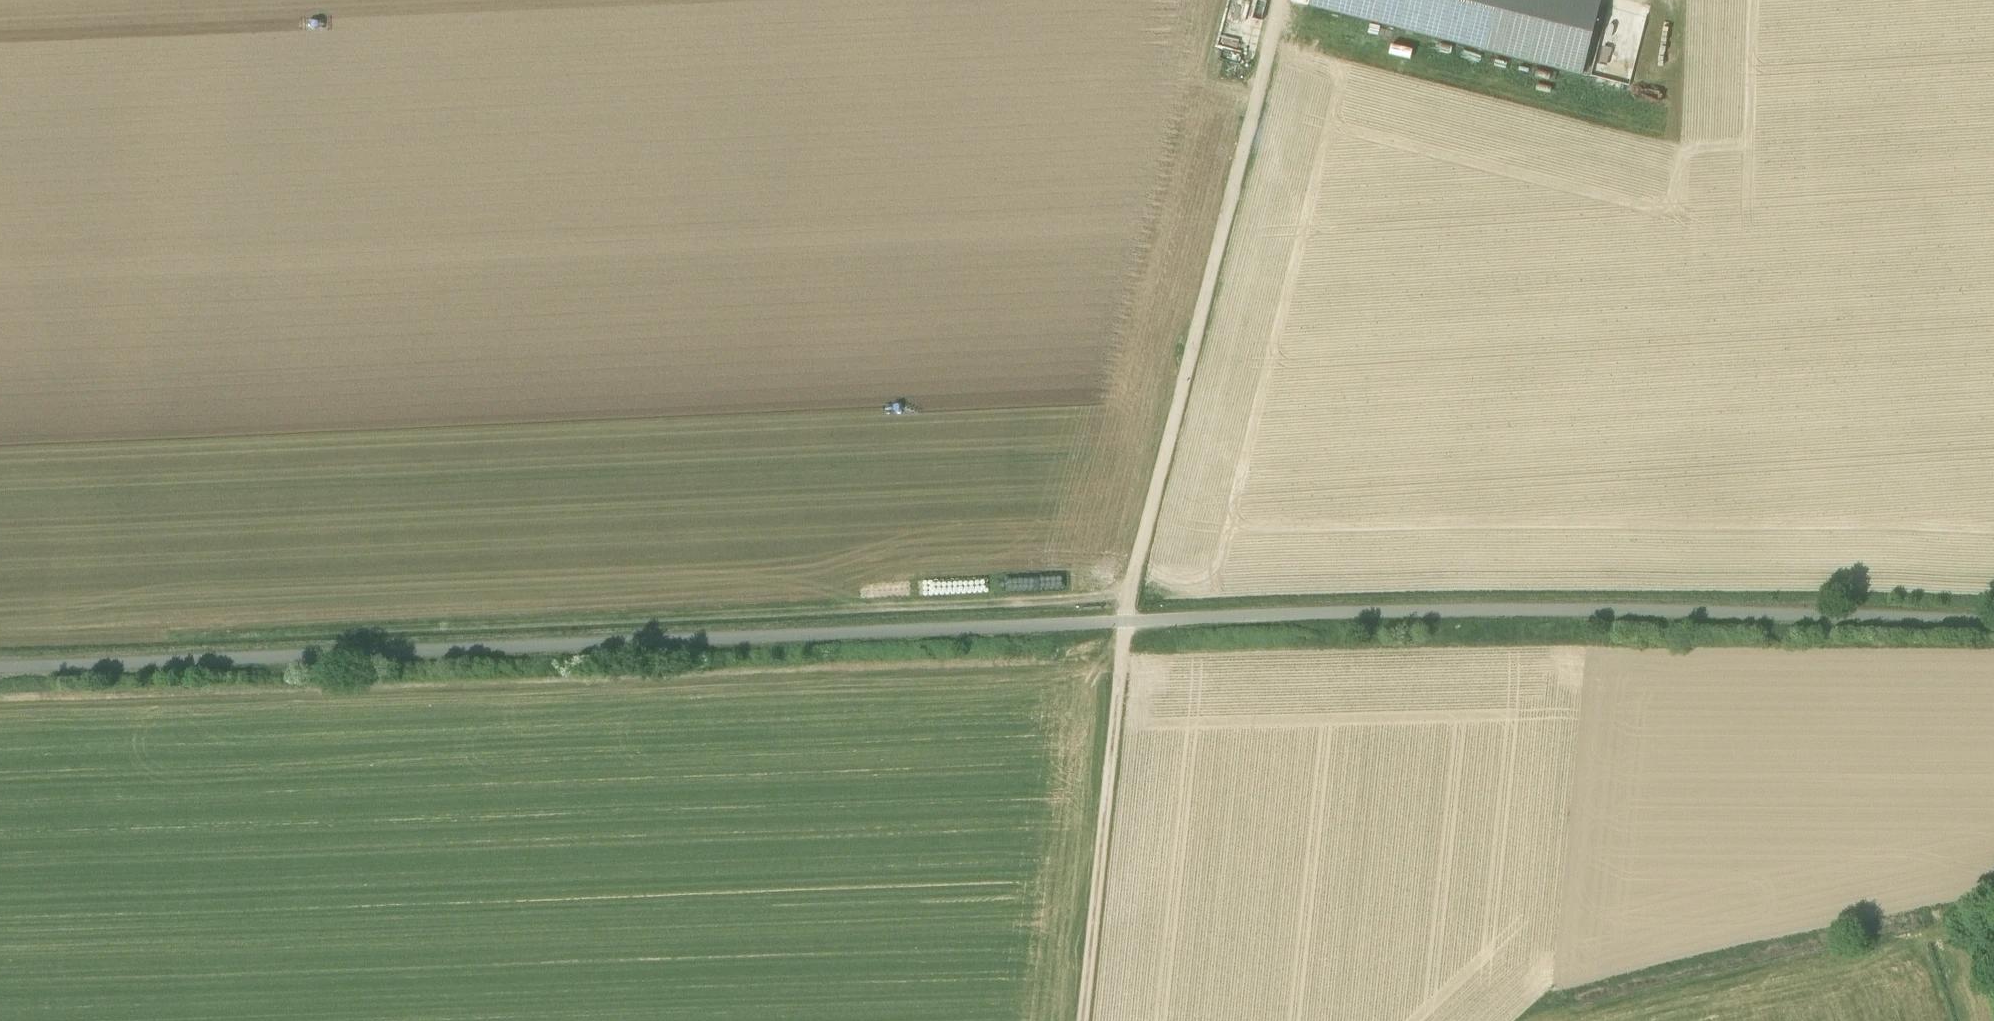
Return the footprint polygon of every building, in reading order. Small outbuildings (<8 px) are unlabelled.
[(1582,76),(1601,0),(1310,0),(1308,6),(1582,76)]
